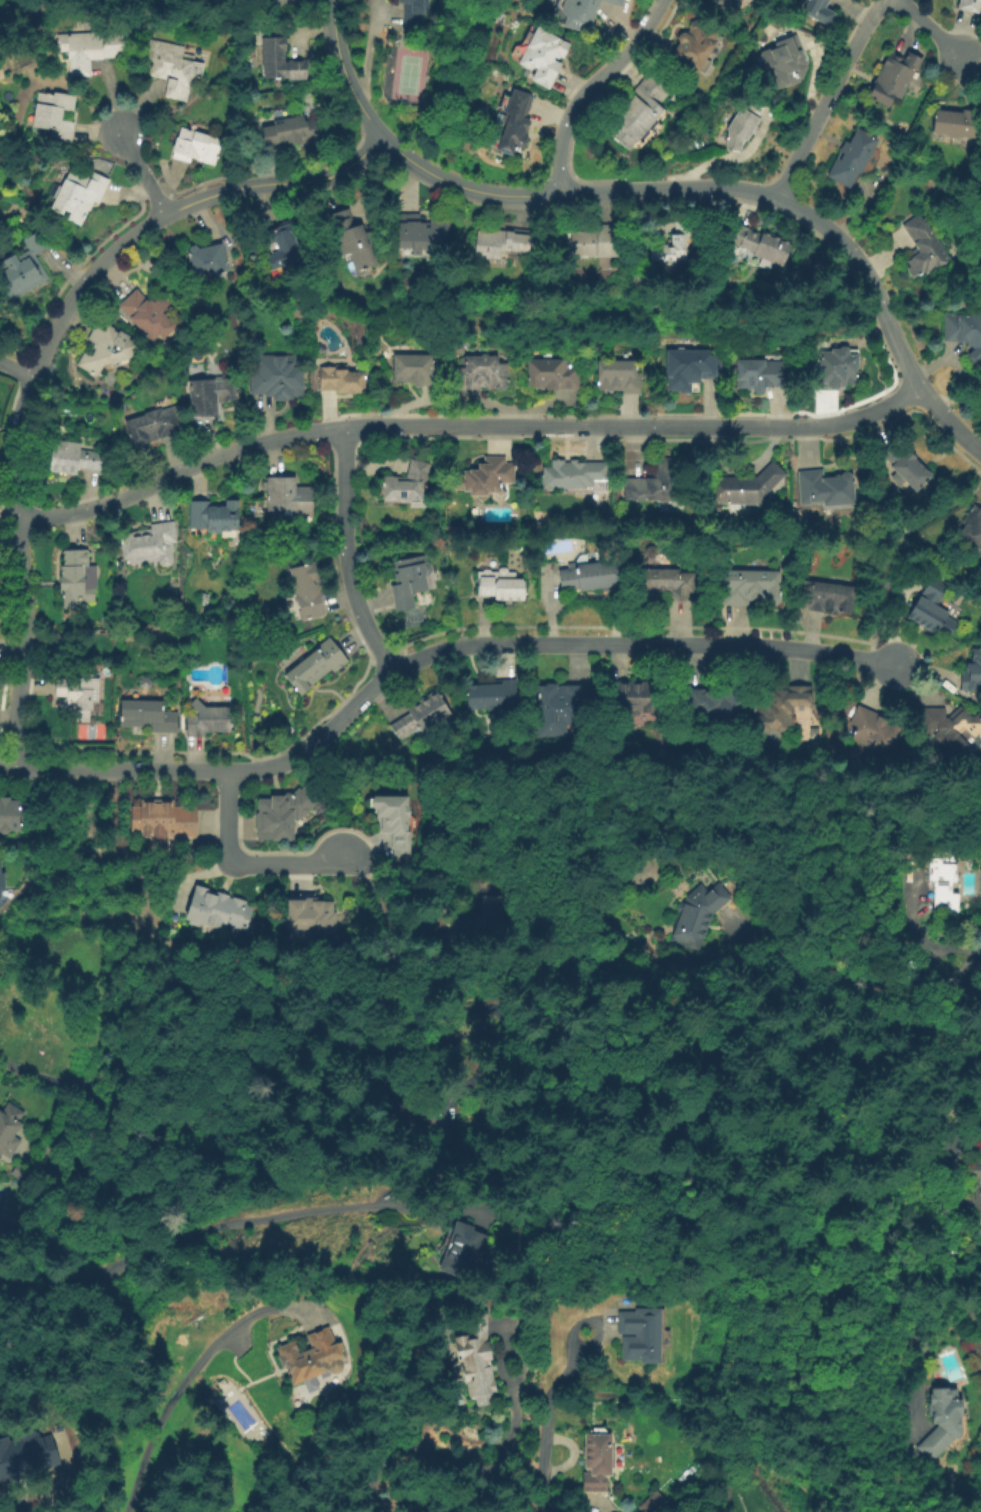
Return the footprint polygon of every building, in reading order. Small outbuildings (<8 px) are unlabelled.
[(262,12),(262,0),(289,0),(289,12),(262,12)] [(399,3),(399,0),(424,0),(424,28),(404,28),(404,3),(399,3)] [(562,10),(564,0),(625,0),(622,8),(601,2),(599,7),(597,8),(592,26),(590,25),(587,34),(564,27),(567,18),(562,10)] [(726,7),(708,0),(740,0),(739,1),(740,4),(738,8),(736,8),(728,5),(726,7)] [(802,2),(803,0),(830,0),(826,8),(836,13),(829,27),(803,13),(807,5),(802,2)] [(957,8),(959,0),(980,0),(980,6),(979,14),(957,8)] [(664,66),(691,21),(695,20),(696,18),(719,33),(713,42),(716,44),(698,72),(693,68),(692,70),(686,66),(680,76),(664,66)] [(263,38),(269,37),(269,23),(283,22),(284,37),(287,37),(287,51),(285,51),(285,62),(287,62),(287,60),(308,59),(308,80),(287,81),(287,78),(264,79),(263,38)] [(536,28),(540,27),(547,29),(548,32),(571,44),(564,58),(557,55),(554,60),(561,64),(549,90),(531,80),(537,69),(533,67),(531,71),(518,64),(536,28)] [(135,57),(90,59),(91,77),(69,77),(68,34),(134,31),(135,57)] [(796,35),(804,56),(803,56),(805,64),(805,65),(807,66),(801,80),(798,78),(799,82),(777,89),(770,88),(760,62),(762,57),(761,55),(779,48),(778,45),(788,41),(787,39),(796,35)] [(187,102),(165,97),(169,78),(177,80),(177,78),(171,76),(171,75),(167,74),(166,80),(148,76),(151,60),(145,59),(150,39),(185,46),(183,53),(195,55),(194,62),(204,64),(201,81),(192,79),(187,102)] [(908,52),(923,59),(917,71),(915,70),(901,99),(893,96),(888,107),(867,97),(889,51),(897,55),(896,56),(902,59),(901,62),(903,63),(908,52)] [(671,91),(659,105),(664,109),(630,151),(603,129),(649,73),(671,91)] [(533,97),(526,119),(531,120),(527,131),(526,130),(524,137),(525,139),(526,141),(526,144),(525,146),(523,148),(520,148),(517,147),(515,146),(512,156),(496,151),(509,114),(505,113),(513,89),(533,97)] [(76,96),(74,111),(63,109),(61,120),(75,122),(72,140),(51,137),(52,130),(33,127),(38,92),(54,95),(54,92),(76,96)] [(729,130),(727,129),(741,106),(742,107),(751,92),(767,102),(758,117),(760,118),(746,141),(745,140),(741,146),(741,150),(726,147),(729,130)] [(272,110),(284,108),(285,118),(295,117),(295,115),(305,114),(306,120),(315,118),(320,142),(292,147),(291,143),(275,146),(276,147),(267,149),(267,147),(265,148),(261,127),(274,125),(272,110)] [(935,109),(945,111),(945,108),(952,109),(952,112),(962,113),(962,109),(979,111),(976,139),(932,133),(935,109)] [(181,127),(222,139),(215,166),(203,163),(204,161),(192,158),(191,163),(172,158),(181,127)] [(857,127),(879,139),(861,174),(858,172),(849,189),(826,176),(844,140),(849,143),(857,127)] [(71,167),(89,176),(92,171),(110,181),(99,204),(94,202),(81,226),(67,219),(70,213),(66,211),(63,216),(50,209),(56,198),(48,195),(54,183),(62,186),(71,167)] [(329,215),(349,208),(355,226),(362,224),(365,232),(372,230),(382,263),(357,271),(351,253),(342,256),(329,215)] [(902,225),(920,213),(952,260),(935,271),(934,269),(926,275),(924,272),(913,279),(906,269),(910,266),(907,262),(911,259),(910,258),(920,252),(902,225)] [(398,214),(420,214),(420,223),(430,223),(430,218),(448,218),(448,233),(444,232),(444,247),(430,247),(430,249),(429,249),(429,251),(422,250),(422,256),(412,256),(412,248),(398,248),(398,214)] [(676,221),(694,220),(694,239),(685,239),(686,260),(676,261),(676,265),(663,266),(663,260),(650,261),(649,247),(662,247),(662,240),(671,240),(671,234),(676,234),(676,221)] [(266,231),(281,226),(280,224),(289,221),(306,266),(287,273),(284,266),(272,271),(267,257),(270,256),(270,255),(273,254),(272,252),(279,250),(276,243),(271,245),(266,231)] [(782,267),(753,256),(754,253),(724,240),(731,221),(750,228),(750,230),(761,234),(763,230),(792,242),(782,267)] [(570,231),(596,232),(597,225),(618,225),(618,257),(573,256),(573,250),(570,249),(570,231)] [(2,284),(0,284),(0,274),(2,273),(1,272),(8,268),(3,261),(15,253),(18,257),(29,250),(23,240),(44,227),(55,244),(36,255),(50,278),(12,302),(2,284)] [(476,230),(486,231),(487,229),(511,231),(511,227),(532,230),(529,254),(500,251),(499,259),(474,256),(476,230)] [(194,279),(187,250),(190,245),(196,243),(199,245),(224,240),(231,271),(194,279)] [(137,288),(147,299),(151,296),(155,301),(163,294),(172,304),(163,312),(170,320),(172,320),(176,324),(176,329),(164,339),(160,335),(151,343),(118,305),(137,288)] [(977,309),(980,314),(980,361),(980,360),(975,364),(967,355),(973,349),(968,343),(959,343),(959,342),(944,341),(945,314),(970,315),(977,309)] [(98,378),(76,366),(84,352),(92,356),(95,349),(92,348),(95,344),(88,340),(98,320),(107,326),(108,324),(116,328),(114,330),(118,332),(119,330),(131,336),(129,339),(139,345),(132,358),(121,361),(122,365),(112,367),(111,364),(104,366),(98,378)] [(839,349),(841,347),(847,347),(849,349),(850,354),(859,354),(859,369),(856,369),(857,383),(854,383),(854,385),(847,385),(846,382),(840,382),(840,390),(814,390),(814,366),(819,366),(819,351),(831,351),(831,349),(839,349)] [(677,350),(678,349),(684,349),(685,350),(710,350),(710,355),(721,355),(721,377),(700,377),(700,384),(691,383),(691,394),(679,393),(679,391),(666,391),(667,350),(677,350)] [(441,365),(440,384),(423,384),(423,386),(412,386),(412,382),(394,382),(394,354),(433,355),(433,365),(441,365)] [(482,356),(483,354),(487,354),(489,356),(499,356),(499,363),(509,363),(509,388),(506,388),(506,389),(495,389),(495,387),(480,387),(480,389),(455,390),(455,367),(465,367),(465,356),(482,356)] [(581,390),(558,389),(558,391),(547,390),(547,387),(528,387),(528,360),(570,361),(570,369),(582,370),(581,390)] [(598,360),(637,361),(637,372),(643,372),(643,388),(639,388),(639,392),(598,391),(598,360)] [(737,389),(737,360),(790,361),(789,385),(784,385),(784,386),(774,386),(774,388),(765,388),(765,392),(753,392),(753,390),(746,390),(746,389),(737,389)] [(356,393),(356,394),(346,394),(346,393),(336,393),(336,390),(320,391),(320,368),(336,367),(336,365),(348,364),(348,372),(366,371),(367,393),(356,393)] [(251,368),(304,368),(304,396),(294,396),(294,397),(288,397),(288,399),(285,399),(285,401),(277,401),(277,399),(275,399),(275,396),(266,396),(266,393),(251,393),(251,368)] [(189,380),(213,379),(213,377),(226,376),(226,378),(236,377),(237,388),(239,387),(240,400),(225,401),(225,403),(219,404),(219,415),(191,417),(189,380)] [(177,405),(184,428),(174,431),(175,434),(153,441),(153,439),(150,440),(151,443),(140,447),(139,444),(132,446),(124,422),(144,415),(143,413),(161,408),(162,410),(177,405)] [(54,439),(81,443),(81,450),(104,453),(102,472),(78,469),(78,475),(49,472),(54,439)] [(916,492),(905,482),(900,487),(890,478),(895,473),(890,467),(893,465),(881,454),(893,441),(905,452),(907,449),(917,458),(915,459),(932,475),(916,492)] [(514,483),(501,483),(501,493),(488,493),(488,496),(470,496),(470,491),(463,491),(463,489),(454,489),(454,474),(464,474),(464,470),(479,470),(479,463),(484,463),(484,456),(506,456),(506,463),(514,463),(514,483)] [(624,500),(624,478),(650,478),(650,470),(656,470),(656,463),(663,463),(663,459),(664,459),(664,458),(673,458),(674,459),(675,459),(675,471),(679,471),(679,481),(681,481),(681,500),(624,500)] [(406,477),(411,459),(432,464),(427,482),(428,482),(428,491),(423,491),(423,500),(411,500),(411,502),(395,502),(395,501),(382,501),(382,476),(406,477)] [(554,488),(552,491),(547,491),(546,489),(541,489),(541,475),(543,475),(543,467),(552,467),(551,460),(565,460),(565,463),(570,463),(570,460),(581,460),(581,463),(608,463),(609,481),(594,482),(594,487),(587,487),(587,489),(564,489),(564,488),(554,488)] [(756,476),(772,460),(786,474),(758,502),(758,505),(725,505),(725,503),(722,503),(722,512),(712,512),(712,503),(710,503),(710,477),(756,476)] [(849,472),(853,475),(856,504),(824,507),(824,502),(801,504),(798,471),(823,468),(824,478),(833,477),(833,475),(849,472)] [(267,512),(268,476),(296,477),(296,486),(313,487),(313,512),(267,512)] [(190,529),(190,501),(210,501),(210,504),(226,504),(226,500),(239,500),(239,530),(231,530),(231,532),(221,532),(221,531),(207,531),(207,529),(190,529)] [(974,503),(980,508),(980,550),(958,534),(965,525),(961,523),(974,503)] [(123,560),(119,534),(151,529),(150,525),(174,521),(177,542),(165,544),(166,554),(123,560)] [(659,549),(659,554),(655,558),(649,558),(645,554),(645,549),(649,545),(654,545),(659,549)] [(64,609),(63,591),(60,591),(60,577),(62,577),(61,566),(65,566),(64,550),(89,550),(89,566),(84,566),(84,587),(88,587),(89,605),(82,605),(82,599),(76,600),(76,609),(64,609)] [(392,561),(426,554),(427,562),(432,565),(433,571),(431,575),(426,576),(429,590),(413,593),(416,607),(396,611),(391,585),(397,584),(392,561)] [(598,562),(617,559),(620,586),(579,591),(579,589),(561,591),(558,570),(568,568),(568,563),(576,562),(577,564),(590,563),(591,561),(596,560),(598,562)] [(289,568),(310,564),(310,562),(316,560),(321,581),(319,581),(324,604),(322,604),(325,616),(302,621),(298,607),(289,568)] [(478,571),(483,571),(485,569),(489,569),(492,571),(499,572),(499,569),(501,567),(507,567),(508,569),(508,572),(516,572),(516,578),(517,577),(523,577),(524,579),(524,592),(527,592),(527,595),(525,595),(525,598),(520,598),(520,600),(516,600),(516,598),(512,598),(512,600),(508,600),(508,598),(504,598),(503,600),(500,600),(500,598),(495,598),(495,595),(477,594),(478,571)] [(742,570),(746,568),(752,568),(755,571),(760,571),(760,569),(771,569),(771,570),(780,570),(780,600),(776,604),(770,604),(767,600),(749,600),(748,605),(723,604),(723,580),(737,580),(737,570),(742,570)] [(693,601),(670,601),(670,594),(660,594),(660,599),(648,599),(648,596),(638,596),(638,569),(680,569),(680,581),(693,581),(693,601)] [(932,574),(949,584),(936,605),(949,613),(948,616),(958,622),(948,639),(937,633),(936,634),(907,617),(920,595),(923,597),(924,595),(921,594),(932,574)] [(804,580),(855,586),(852,614),(838,612),(838,615),(831,614),(831,611),(823,610),(823,611),(808,610),(808,607),(801,606),(804,580)] [(347,661),(332,672),(331,671),(300,695),(284,674),(330,638),(347,661)] [(972,649),(980,649),(980,693),(961,693),(961,673),(966,673),(966,664),(972,663),(972,649)] [(71,669),(94,669),(94,678),(100,678),(100,702),(94,702),(94,710),(90,710),(91,723),(73,723),(73,710),(70,710),(70,698),(56,698),(56,679),(71,679),(71,669)] [(143,689),(139,685),(140,681),(142,677),(148,677),(151,681),(152,685),(148,690),(143,689)] [(515,682),(518,716),(505,717),(504,708),(497,709),(497,710),(487,711),(487,708),(467,710),(465,686),(515,682)] [(610,682),(658,683),(658,714),(643,713),(638,718),(634,718),(632,715),(618,715),(618,704),(610,704),(610,682)] [(568,735),(538,735),(538,685),(592,685),(592,722),(568,722),(568,735)] [(811,687),(811,707),(792,706),(792,713),(795,713),(795,727),(786,727),(786,729),(783,731),(777,731),(776,730),(770,730),(770,732),(755,732),(756,716),(754,716),(754,700),(764,700),(764,694),(771,694),(771,689),(786,690),(786,687),(811,687)] [(682,690),(705,690),(705,692),(740,692),(740,721),(697,720),(697,709),(681,708),(682,690)] [(435,691),(450,715),(448,716),(450,721),(442,726),(439,721),(421,732),(419,728),(399,741),(390,725),(409,713),(406,708),(435,691)] [(189,704),(197,697),(205,707),(230,707),(229,733),(203,733),(203,739),(186,738),(186,716),(197,716),(197,713),(189,704)] [(123,700),(164,702),(164,713),(178,714),(177,735),(150,734),(151,730),(122,728),(123,700)] [(978,715),(980,718),(980,731),(974,738),(972,736),(967,741),(972,746),(957,761),(933,736),(920,736),(920,708),(941,708),(941,716),(952,716),(962,706),(970,715),(978,715)] [(818,707),(825,707),(825,716),(817,716),(818,707)] [(844,737),(858,707),(889,720),(887,724),(891,726),(894,721),(907,727),(893,759),(844,737)] [(308,780),(323,794),(298,820),(295,817),(295,841),(256,841),(256,798),(257,798),(257,796),(268,797),(268,793),(282,793),(284,791),(289,790),(292,793),(298,786),(300,788),(308,780)] [(407,807),(407,830),(410,830),(409,858),(392,858),(392,830),(380,830),(380,816),(375,816),(375,807),(371,807),(371,794),(407,794),(407,807)] [(171,799),(171,807),(194,807),(194,833),(172,833),(172,840),(143,840),(143,833),(130,833),(130,807),(138,807),(138,799),(171,799)] [(22,828),(0,828),(0,802),(22,802),(22,828)] [(956,912),(956,893),(949,893),(950,882),(954,882),(954,864),(939,863),(939,858),(927,858),(927,881),(932,881),(932,912),(956,912)] [(698,951),(669,940),(679,914),(675,909),(677,904),(684,902),(686,897),(702,885),(709,890),(720,883),(732,898),(712,915),(698,951)] [(183,918),(195,885),(252,906),(240,939),(183,918)] [(502,896),(502,902),(504,902),(504,942),(461,943),(460,916),(475,916),(475,913),(479,913),(479,903),(481,903),(481,896),(502,896)] [(285,929),(285,899),(333,900),(333,929),(285,929)] [(10,1144),(0,1157),(0,1110),(3,1111),(9,1102),(24,1113),(19,1120),(24,1123),(15,1136),(18,1138),(13,1146),(10,1144)] [(970,1161),(980,1161),(980,1212),(975,1211),(976,1181),(970,1181),(970,1161)] [(454,1224),(487,1237),(473,1273),(441,1260),(454,1224)] [(659,1309),(659,1364),(640,1364),(640,1360),(621,1360),(621,1337),(634,1337),(634,1334),(616,1334),(616,1311),(633,1311),(634,1309),(659,1309)] [(488,1316),(485,1341),(497,1394),(492,1395),(495,1405),(476,1409),(474,1398),(469,1400),(455,1339),(468,1336),(470,1314),(488,1316)] [(327,1326),(338,1356),(326,1361),(329,1370),(290,1385),(283,1367),(279,1368),(275,1357),(278,1356),(275,1348),(294,1341),(298,1353),(310,1349),(304,1335),(327,1326)] [(933,1462),(917,1448),(937,1426),(935,1424),(931,1424),(931,1415),(932,1415),(932,1405),(929,1405),(929,1394),(931,1394),(931,1390),(957,1389),(957,1400),(961,1400),(961,1416),(958,1416),(958,1429),(961,1429),(961,1437),(959,1440),(953,1440),(933,1462)] [(59,1463),(49,1433),(40,1436),(38,1428),(0,1441),(0,1484),(59,1463)] [(609,1435),(609,1477),(607,1477),(606,1494),(580,1493),(580,1473),(589,1473),(589,1469),(582,1468),(582,1435),(609,1435)] [(667,1503),(657,1511),(642,1511),(637,1507),(655,1491),(667,1503)]
